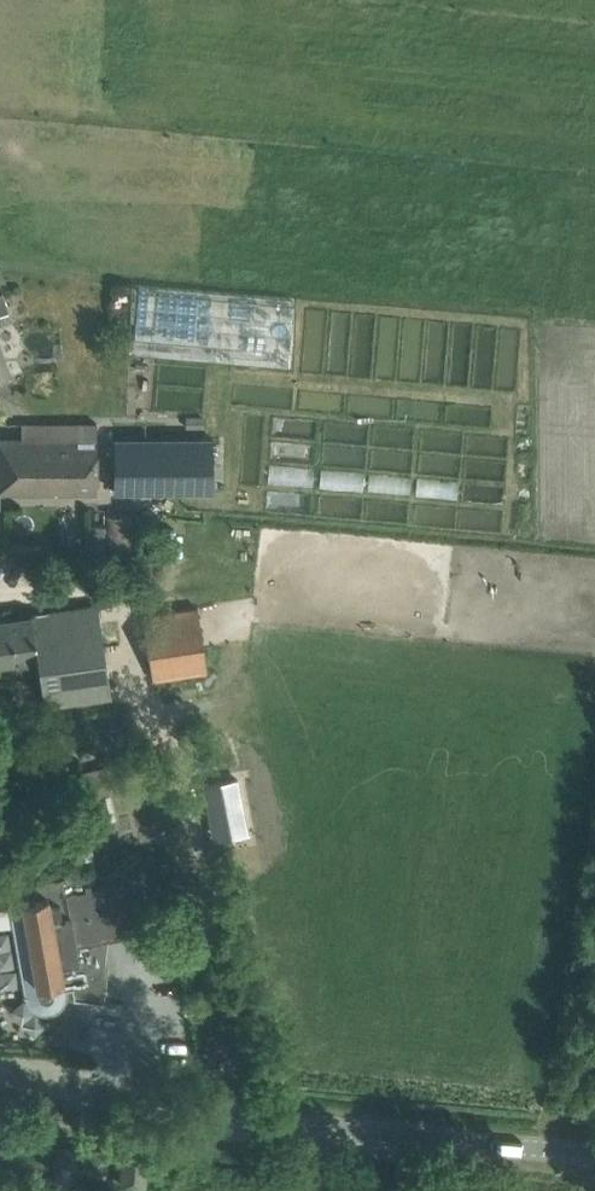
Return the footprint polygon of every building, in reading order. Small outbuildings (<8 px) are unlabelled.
[(137,287),(132,349),(270,361),(275,299),(137,287)] [(9,310),(2,292),(0,293),(0,313),(9,310)] [(186,414),(185,428),(202,429),(203,415),(186,414)] [(22,490),(97,490),(97,422),(22,422),(22,438),(0,438),(0,490),(22,490)] [(114,437),(114,490),(212,490),(212,437),(114,437)] [(134,514),(105,516),(107,555),(136,553),(134,514)] [(14,616),(0,618),(0,662),(37,657),(45,706),(68,702),(111,696),(98,604),(14,616)] [(197,606),(160,612),(142,615),(152,679),(208,669),(197,606)] [(204,784),(213,833),(246,827),(238,778),(204,784)] [(108,937),(132,933),(124,881),(111,883),(111,882),(105,883),(105,884),(91,887),(90,881),(85,882),(84,872),(65,876),(65,875),(19,884),(23,900),(9,903),(25,995),(28,995),(29,999),(32,1004),(36,1007),(40,1009),(45,1010),(50,1010),(54,1008),(58,1006),(62,1002),(64,998),(65,993),(65,988),(72,987),(74,997),(103,1000),(106,973),(104,972),(108,937)] [(74,1146),(75,1144),(58,1143),(55,1173),(72,1174),(72,1172),(104,1175),(106,1149),(74,1146)] [(120,1184),(144,1186),(148,1145),(124,1143),(120,1184)]
